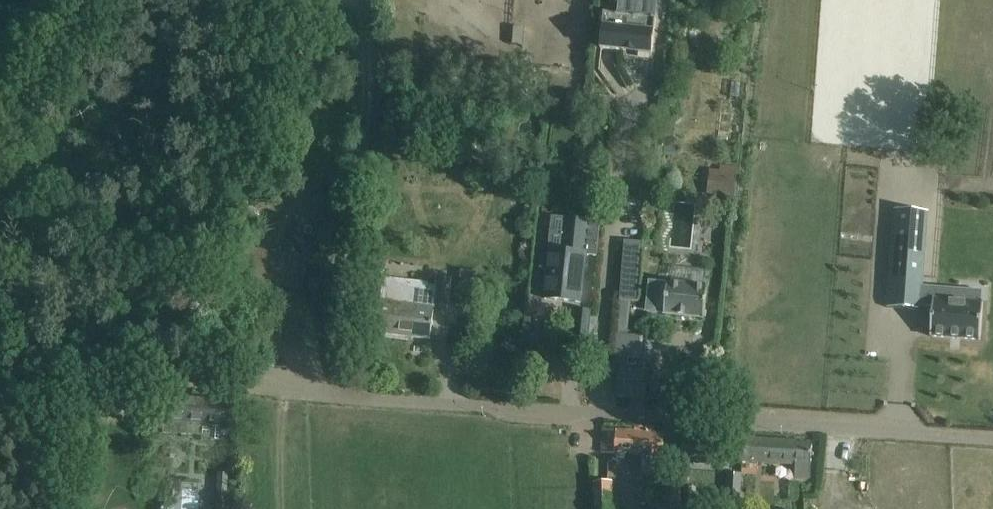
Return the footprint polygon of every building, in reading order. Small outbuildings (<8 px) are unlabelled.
[(601,49),(653,54),(656,19),(658,2),(639,0),(619,0),(618,15),(604,13),(601,49)] [(614,97),(568,93),(566,113),(600,116),(599,126),(612,127),(614,97)] [(663,126),(661,140),(675,141),(676,132),(672,127),(663,126)] [(721,167),(720,173),(717,197),(734,199),(737,169),(721,167)] [(688,247),(690,207),(673,206),(671,247),(688,247)] [(894,211),(887,307),(922,310),(922,306),(933,307),(931,338),(979,342),(982,302),(934,299),(935,288),(924,287),(929,213),(894,211)] [(547,279),(545,299),(581,303),(583,283),(586,255),(598,256),(600,236),(601,222),(553,218),(552,232),(550,251),(547,279)] [(625,241),(620,301),(638,303),(643,243),(625,241)] [(382,302),(378,334),(430,340),(434,309),(435,309),(436,305),(449,307),(453,279),(437,277),(436,287),(429,286),(429,284),(385,278),(382,302)] [(668,283),(665,315),(704,319),(708,287),(668,283)] [(526,310),(523,334),(531,335),(533,310),(526,310)] [(592,312),(580,311),(576,311),(574,327),(571,358),(587,359),(592,312)] [(618,397),(646,398),(648,371),(628,370),(629,360),(617,359),(615,384),(619,384),(618,397)] [(165,399),(163,419),(163,434),(201,437),(201,440),(227,441),(228,427),(229,427),(230,403),(165,399)] [(663,477),(663,461),(665,434),(654,434),(655,428),(636,427),(635,432),(604,430),(602,453),(615,454),(616,458),(624,459),(627,455),(642,456),(641,476),(663,477)] [(796,466),(795,480),(811,480),(811,465),(813,445),(797,444),(797,442),(744,439),(742,462),(796,466)] [(741,503),(742,474),(726,473),(725,502),(741,503)] [(665,508),(682,508),(680,481),(662,482),(665,508)] [(592,483),(594,508),(615,508),(612,482),(592,483)] [(696,488),(684,489),(685,508),(697,508),(696,488)]
